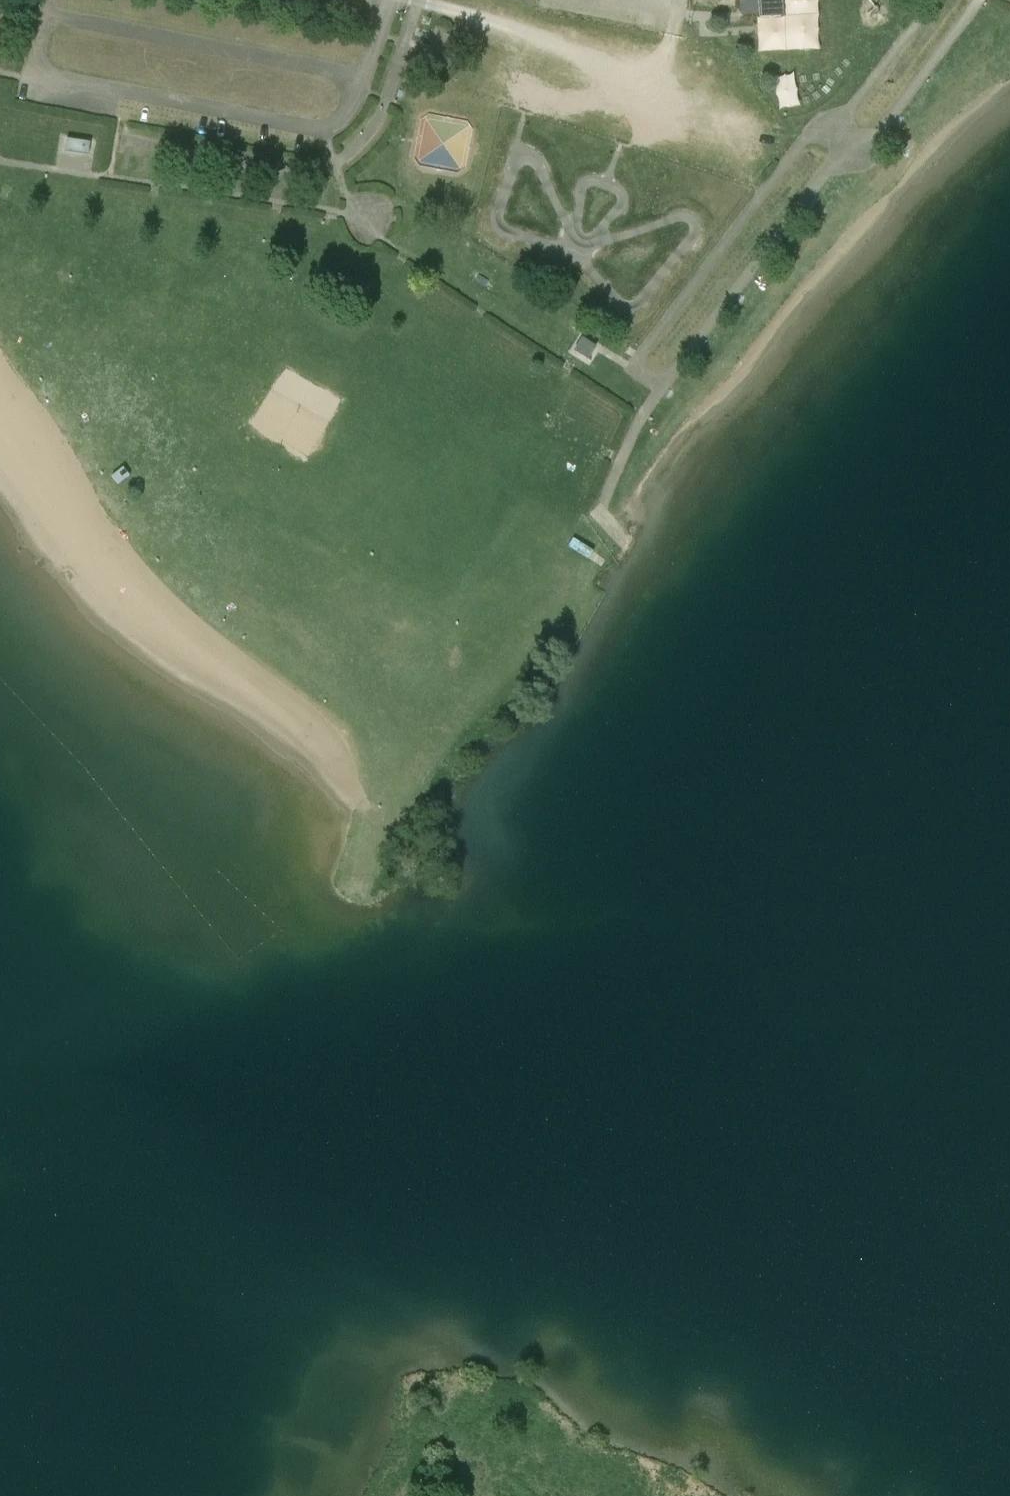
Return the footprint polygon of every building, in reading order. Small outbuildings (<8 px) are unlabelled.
[(760,19),(785,17),(784,0),(758,0),(760,19)] [(89,152),(90,141),(62,139),(62,150),(89,152)] [(596,347),(583,339),(575,351),(588,359),(596,347)]
